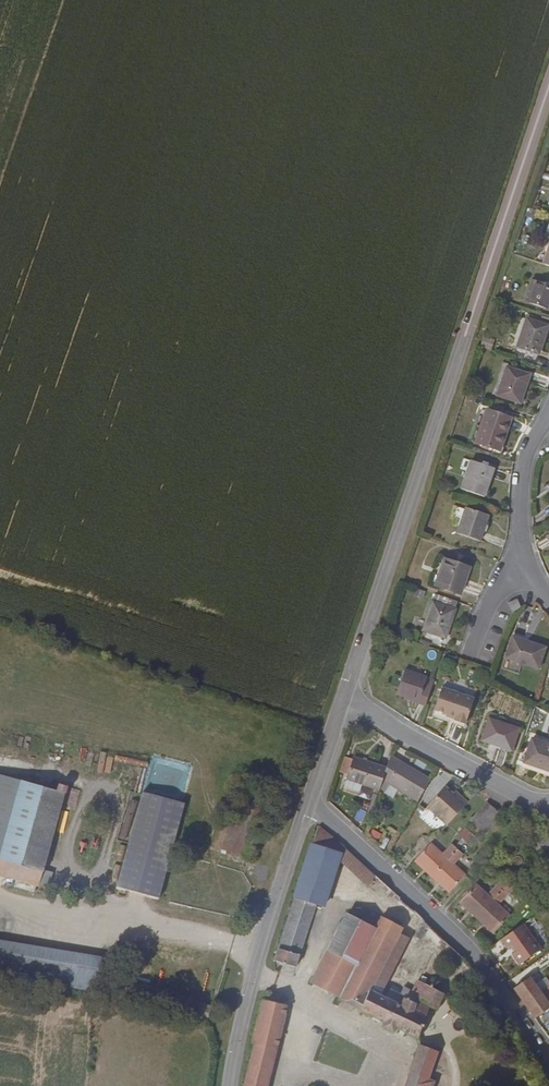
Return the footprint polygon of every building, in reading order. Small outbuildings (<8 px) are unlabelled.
[(525,296),(529,298),(535,279),(531,277),(525,296)] [(535,279),(529,298),(548,304),(548,301),(548,283),(535,279)] [(547,322),(529,315),(520,344),(539,349),(547,322)] [(483,344),(493,347),(496,337),(486,334),(483,344)] [(529,372),(505,364),(496,392),(520,400),(529,372)] [(475,386),(473,393),(481,395),(483,389),(475,386)] [(509,412),(485,404),(476,434),(499,442),(509,412)] [(490,465),(470,458),(461,486),(482,492),(490,465)] [(487,513),(466,505),(456,533),(477,540),(487,513)] [(467,565),(444,557),(435,584),(458,591),(467,565)] [(456,598),(434,591),(422,628),(443,635),(456,598)] [(514,598),(508,601),(511,608),(518,606),(514,598)] [(526,605),(520,625),(527,627),(533,608),(526,605)] [(545,643),(512,632),(505,654),(538,665),(545,643)] [(418,697),(425,700),(434,675),(410,667),(403,688),(419,694),(418,697)] [(475,696),(443,685),(434,713),(466,724),(475,696)] [(511,748),(518,727),(491,718),(484,736),(498,741),(498,743),(511,748)] [(532,737),(525,758),(548,766),(548,742),(532,737)] [(411,769),(398,762),(400,759),(387,752),(383,765),(379,776),(415,797),(428,775),(413,767),(411,769)] [(342,776),(376,787),(379,776),(383,765),(349,754),(342,776)] [(413,767),(400,759),(398,762),(411,769),(413,767)] [(1,856),(22,782),(0,776),(0,856),(1,856)] [(65,792),(23,780),(22,782),(1,856),(0,861),(0,873),(39,884),(65,792)] [(444,820),(461,800),(449,790),(442,784),(425,803),(444,820)] [(461,800),(463,798),(451,788),(449,790),(461,800)] [(118,888),(160,900),(186,804),(144,793),(118,888)] [(469,815),(483,829),(500,811),(486,798),(469,815)] [(58,827),(64,829),(69,815),(62,813),(58,827)] [(270,825),(272,817),(266,815),(265,818),(260,817),(259,822),(270,825)] [(338,851),(342,840),(318,819),(296,892),(296,893),(317,899),(324,901),(338,851)] [(543,856),(548,850),(548,828),(545,824),(528,841),(543,856)] [(465,827),(458,834),(468,844),(475,837),(465,827)] [(429,837),(413,855),(447,886),(463,869),(450,857),(460,847),(451,840),(442,849),(429,837)] [(372,869),(342,840),(338,851),(367,879),(372,869)] [(373,921),(391,887),(372,869),(367,879),(351,910),(373,921)] [(475,881),(459,898),(494,931),(510,912),(497,901),(506,891),(498,884),(489,894),(475,881)] [(299,962),(317,899),(296,893),(277,956),(299,962)] [(362,1006),(405,921),(384,907),(376,923),(373,921),(351,910),(347,908),(312,979),(341,993),(340,995),(362,1006)] [(179,919),(158,918),(157,925),(179,926),(179,919)] [(543,943),(525,919),(503,935),(510,944),(512,942),(517,948),(515,950),(522,959),(543,943)] [(380,993),(414,928),(405,921),(362,1006),(370,1011),(380,992),(380,993)] [(95,989),(100,958),(0,941),(0,973),(95,989)] [(537,1019),(548,1011),(548,1000),(532,976),(516,988),(537,1019)] [(423,1019),(429,1004),(412,995),(410,1000),(403,997),(401,1003),(394,999),(397,993),(388,988),(385,995),(380,993),(380,992),(370,1011),(387,1019),(385,1023),(394,1028),(397,1024),(417,1035),(423,1019)] [(277,1045),(287,1002),(266,996),(255,1040),(256,1040),(277,1045)] [(277,1045),(256,1040),(246,1085),(268,1085),(277,1045)] [(434,1080),(429,1078),(438,1049),(419,1042),(405,1085),(431,1085),(434,1080)]
